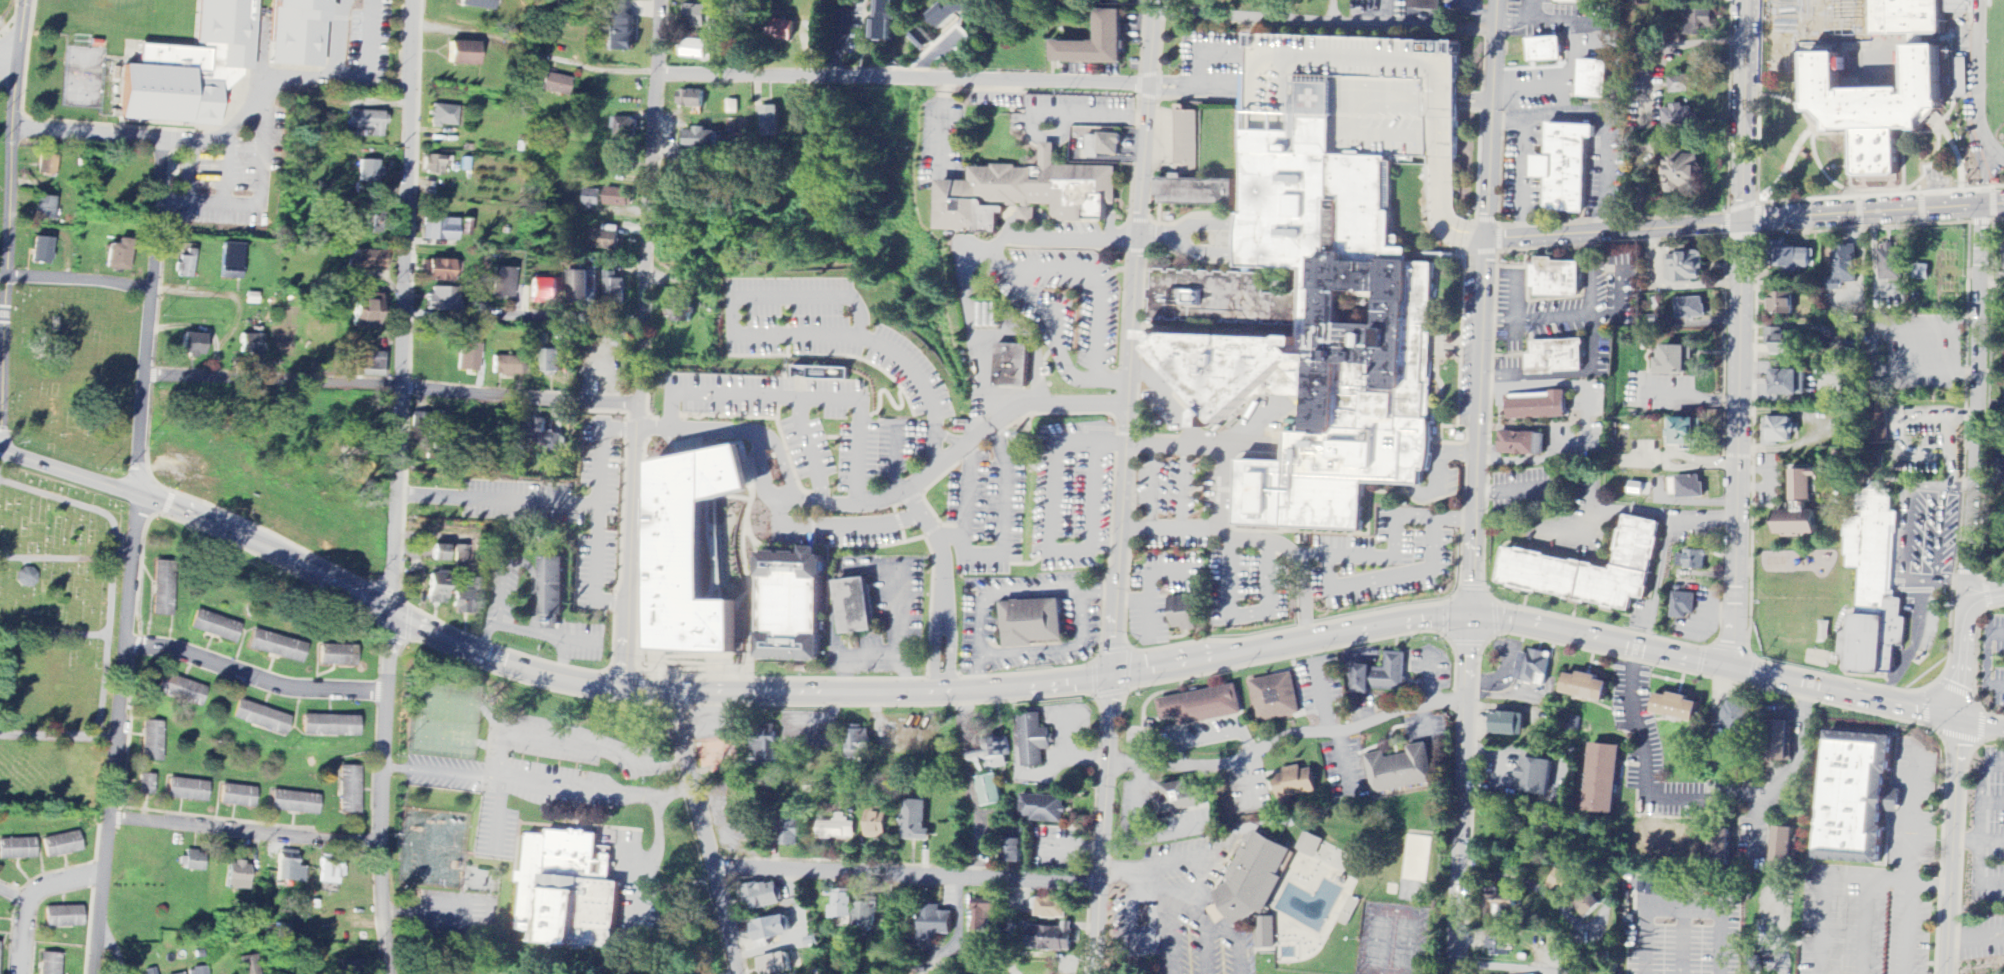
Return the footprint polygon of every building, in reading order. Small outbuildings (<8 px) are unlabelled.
[(193,47),(138,43),(136,63),(121,62),(116,119),(215,127),(218,90),(224,90),(242,75),(242,70),(248,70),(254,0),(197,0),(193,47)] [(269,61),(317,64),(321,0),(273,0),(269,61)] [(495,0),(461,0),(461,8),(495,10),(495,0)] [(636,51),(636,17),(628,17),(629,1),(609,0),(608,51),(636,51)] [(875,41),(894,40),(893,0),(874,0),(875,41)] [(942,32),(963,11),(953,0),(947,0),(928,18),(942,32)] [(1441,0),(1408,0),(1408,10),(1441,11),(1441,0)] [(1873,33),(1873,0),(1946,0),(1946,33),(1926,33),(1926,46),(1948,45),(1949,101),(1951,101),(1951,110),(1939,110),(1932,117),(1929,120),(1930,131),(1922,131),(1922,128),(1901,129),(1902,174),(1900,174),(1900,176),(1863,176),(1863,175),(1859,175),(1858,130),(1842,130),(1842,132),(1834,132),(1834,130),(1821,118),(1815,113),(1812,113),(1812,103),(1814,103),(1813,53),(1828,53),(1847,52),(1847,57),(1851,57),(1851,71),(1847,71),(1847,92),(1849,92),(1849,89),(1912,88),(1912,96),(1915,96),(1914,63),(1910,63),(1910,53),(1912,53),(1912,33),(1873,33)] [(682,25),(717,27),(718,7),(683,5),(682,25)] [(1057,63),(1124,65),(1126,11),(1101,10),(1100,43),(1057,41),(1057,63)] [(1714,29),(1715,10),(1687,10),(1686,36),(1701,37),(1701,29),(1714,29)] [(794,41),(797,23),(769,19),(766,37),(794,41)] [(1564,62),(1563,38),(1530,39),(1530,63),(1564,62)] [(708,41),(681,40),(681,58),(707,59),(708,41)] [(480,43),(450,42),(449,65),(479,66),(480,43)] [(1580,98),(1609,99),(1610,62),(1581,61),(1580,98)] [(1692,93),(1692,71),(1668,72),(1669,94),(1692,93)] [(539,91),(566,97),(570,79),(543,73),(539,91)] [(1301,339),(1290,339),(1286,343),(1170,338),(1166,334),(1151,334),(1150,343),(1164,344),(1154,352),(1212,413),(1207,418),(1207,433),(1216,433),(1217,422),(1218,421),(1224,428),(1287,370),(1313,398),(1312,428),(1305,428),(1305,434),(1290,434),(1289,465),(1242,463),(1240,527),(1361,531),(1363,481),(1420,483),(1421,470),(1429,470),(1430,423),(1438,263),(1410,262),(1411,250),(1391,249),(1394,162),(1387,162),(1387,158),(1335,156),(1338,84),(1306,83),(1303,153),(1299,153),(1300,131),(1251,129),(1247,215),(1243,215),(1241,272),(1152,269),(1150,321),(1301,327),(1301,339)] [(1955,84),(1955,98),(1967,98),(1967,84),(1955,84)] [(704,108),(704,92),(676,91),(676,107),(704,108)] [(457,128),(458,106),(431,105),(431,127),(457,128)] [(1662,107),(1662,133),(1700,133),(1699,115),(1692,115),(1692,108),(1684,108),(1684,106),(1662,107)] [(760,107),(760,137),(779,137),(778,107),(760,107)] [(348,129),(357,129),(356,137),(384,138),(385,112),(349,111),(348,129)] [(1197,112),(1178,112),(1177,165),(1173,165),(1173,179),(1161,178),(1161,205),(1236,207),(1236,181),(1195,180),(1197,112)] [(616,139),(636,139),(637,119),(617,118),(616,139)] [(1545,213),(1587,215),(1590,139),(1598,140),(1599,126),(1550,125),(1549,157),(1535,156),(1534,179),(1546,179),(1545,213)] [(686,149),(718,149),(718,130),(685,130),(686,149)] [(1121,157),(1121,136),(1088,135),(1087,156),(1121,157)] [(939,231),(976,231),(976,234),(998,234),(999,215),(1006,215),(1006,207),(1020,207),(1020,225),(1036,225),(1036,206),(1053,206),(1053,221),(1108,222),(1108,205),(1116,205),(1117,168),(1055,167),(1055,144),(1042,144),(1042,169),(1016,169),(1016,167),(972,167),(972,182),(940,181),(939,231)] [(629,174),(630,155),(611,154),(611,173),(629,174)] [(1701,155),(1666,154),(1666,195),(1694,195),(1695,182),(1700,182),(1701,155)] [(56,176),(57,156),(39,155),(39,175),(56,176)] [(444,175),(445,157),(424,156),(424,174),(444,175)] [(381,161),(361,161),(360,182),(380,183),(381,161)] [(629,208),(629,189),(605,188),(604,207),(629,208)] [(600,190),(583,189),(583,208),(600,208),(600,190)] [(35,219),(54,220),(55,197),(36,197),(35,219)] [(381,234),(383,213),(371,212),(370,234),(381,234)] [(458,242),(459,220),(424,219),(424,241),(458,242)] [(619,233),(591,231),(590,250),(618,251),(619,233)] [(32,264),(51,265),(52,239),(33,238),(32,264)] [(107,270),(130,271),(131,240),(118,240),(118,245),(109,244),(107,270)] [(243,245),(222,244),(221,279),(242,279),(243,245)] [(1901,245),(1879,245),(1880,282),(1902,281),(1901,245)] [(1829,291),(1842,291),(1841,284),(1858,284),(1857,246),(1833,247),(1834,276),(1829,276),(1829,291)] [(193,279),(195,250),(186,249),(185,257),(178,256),(177,278),(193,279)] [(1799,268),(1811,268),(1812,250),(1788,250),(1787,275),(1799,275),(1799,268)] [(349,268),(385,269),(386,252),(349,251),(349,268)] [(1666,282),(1705,283),(1705,254),(1666,253),(1666,282)] [(1584,263),(1556,263),(1556,259),(1538,259),(1537,267),(1532,266),(1532,290),(1537,290),(1536,298),(1583,299),(1584,263)] [(457,261),(429,260),(428,281),(456,282),(457,261)] [(513,298),(514,269),(494,268),(492,297),(513,298)] [(590,272),(569,271),(568,301),(589,302),(590,272)] [(616,273),(603,272),(602,306),(624,306),(625,280),(616,280),(616,273)] [(560,280),(531,280),(531,304),(559,305),(560,280)] [(428,311),(457,312),(458,288),(428,287),(428,311)] [(1796,294),(1770,293),(1770,314),(1796,315),(1796,294)] [(381,329),(382,295),(355,294),(354,328),(381,329)] [(1705,299),(1675,299),(1675,320),(1705,319),(1705,299)] [(1260,338),(1280,339),(1281,327),(1244,326),(1244,337),(1260,338)] [(1773,346),(1772,354),(1802,355),(1803,336),(1783,335),(1783,329),(1767,329),(1766,346),(1773,346)] [(206,336),(183,335),(182,356),(205,357),(206,336)] [(241,354),(251,355),(250,359),(262,359),(262,336),(241,335),(241,354)] [(1528,375),(1587,373),(1585,340),(1532,342),(1533,355),(1527,355),(1528,375)] [(458,373),(478,374),(480,345),(460,343),(458,373)] [(997,343),(995,386),(1027,388),(1028,345),(997,343)] [(1690,376),(1691,347),(1666,347),(1665,360),(1659,360),(1659,376),(1690,376)] [(562,351),(542,351),(542,374),(562,375),(562,351)] [(526,359),(495,358),(494,375),(526,376),(526,359)] [(1774,396),(1806,397),(1807,372),(1775,371),(1774,396)] [(1508,396),(1509,421),(1569,419),(1569,394),(1508,396)] [(547,434),(547,421),(527,419),(526,439),(539,439),(538,454),(562,455),(563,435),(547,434)] [(1766,448),(1781,448),(1781,443),(1796,443),(1796,419),(1766,419),(1766,448)] [(1674,448),(1686,448),(1686,449),(1700,450),(1701,422),(1675,421),(1674,448)] [(1545,434),(1501,433),(1500,456),(1545,457),(1545,434)] [(743,448),(755,494),(706,504),(705,604),(735,603),(736,658),(650,653),(653,467),(743,448)] [(1820,478),(1825,478),(1825,470),(1796,470),(1796,512),(1781,512),(1781,536),(1820,537),(1820,478)] [(1704,477),(1677,478),(1678,500),(1705,499),(1704,477)] [(1649,485),(1631,482),(1629,494),(1648,497),(1649,485)] [(1898,675),(1899,648),(1907,648),(1908,619),(1902,619),(1903,599),(1889,599),(1893,534),(1898,534),(1899,513),(1892,513),(1893,493),(1853,491),(1849,569),(1861,570),(1857,632),(1849,631),(1848,657),(1855,658),(1854,673),(1898,675)] [(1665,523),(1628,517),(1619,569),(1506,549),(1500,587),(1635,611),(1638,598),(1651,601),(1665,523)] [(448,563),(448,546),(433,545),(432,562),(448,563)] [(454,546),(454,570),(471,570),(470,546),(454,546)] [(820,557),(820,550),(805,549),(805,558),(762,556),(761,578),(764,578),(761,636),(757,636),(756,661),(822,664),(824,637),(820,637),(822,582),(825,582),(826,558),(820,557)] [(1705,571),(1706,552),(1677,551),(1676,570),(1705,571)] [(565,559),(541,559),(539,631),(564,632),(565,559)] [(155,561),(152,617),(174,618),(177,562),(155,561)] [(447,605),(448,574),(429,574),(428,605),(447,605)] [(868,578),(872,622),(873,632),(840,635),(835,581),(836,581),(868,578)] [(480,616),(481,590),(454,589),(454,615),(480,616)] [(1197,594),(1202,623),(1196,623),(1197,630),(1182,632),(1182,627),(1173,629),(1169,598),(1197,594)] [(1687,614),(1695,615),(1696,595),(1672,594),(1671,619),(1686,620),(1687,614)] [(1060,600),(1063,640),(1033,642),(1033,646),(1005,648),(1002,604),(1060,600)] [(190,630),(235,645),(242,625),(197,610),(190,630)] [(248,650),(302,664),(307,645),(253,631),(248,650)] [(356,647),(320,645),(320,666),(355,668),(356,647)] [(1521,651),(1517,682),(1547,686),(1551,655),(1521,651)] [(1371,691),(1405,692),(1406,654),(1387,653),(1386,668),(1355,667),(1354,695),(1371,696),(1371,691)] [(1566,695),(1609,703),(1613,682),(1571,673),(1566,695)] [(201,708),(207,689),(162,674),(156,693),(201,708)] [(1257,723),(1300,717),(1294,675),(1251,681),(1257,723)] [(1180,728),(1243,716),(1237,686),(1158,701),(1162,722),(1178,719),(1180,728)] [(1657,715),(1700,724),(1704,705),(1693,703),(1693,700),(1662,693),(1657,715)] [(232,720),(284,737),(291,717),(239,700),(232,720)] [(1720,728),(1748,735),(1754,712),(1726,705),(1720,728)] [(1492,735),(1525,736),(1525,715),(1492,714),(1492,735)] [(302,736),(357,738),(358,717),(303,716),(302,736)] [(1020,716),(1022,768),(1044,767),(1043,751),(1053,751),(1053,731),(1042,731),(1041,716),(1020,716)] [(162,762),(163,723),(143,722),(141,761),(162,762)] [(1794,723),(1780,722),(1779,763),(1792,763),(1794,723)] [(848,728),(847,759),(870,760),(871,728),(848,728)] [(1826,854),(1870,856),(1870,865),(1887,866),(1890,812),(1901,813),(1902,792),(1890,792),(1891,776),(1895,776),(1897,738),(1877,737),(1877,745),(1831,743),(1826,854)] [(780,739),(756,739),(757,769),(780,769),(780,739)] [(982,772),(1009,769),(1006,742),(969,747),(971,764),(981,763),(982,772)] [(1372,795),(1439,784),(1432,745),(1408,749),(1409,755),(1386,759),(1385,753),(1366,756),(1372,795)] [(1584,814),(1612,815),(1613,795),(1619,796),(1622,747),(1588,745),(1584,814)] [(1517,793),(1551,797),(1554,762),(1521,758),(1517,793)] [(340,815),(360,815),(361,767),(340,767),(340,815)] [(1318,794),(1316,769),(1303,771),(1302,767),(1284,769),(1285,775),(1276,777),(1279,799),(1318,794)] [(154,796),(154,776),(139,775),(139,796),(154,796)] [(982,809),(1002,805),(996,776),(976,780),(982,809)] [(168,800),(208,802),(209,782),(169,780),(168,800)] [(1210,807),(1207,788),(1191,791),(1190,783),(1164,787),(1165,796),(1157,798),(1161,819),(1184,815),(1184,811),(1210,807)] [(257,788),(222,786),(221,806),(256,808),(257,788)] [(321,796),(274,791),(271,811),(318,817),(321,796)] [(1021,818),(1030,818),(1030,823),(1064,824),(1065,798),(1022,797),(1021,818)] [(904,841),(931,842),(932,831),(926,831),(927,802),(905,802),(904,841)] [(801,848),(801,812),(781,812),(781,847),(801,848)] [(819,840),(855,840),(855,823),(846,823),(846,815),(836,814),(836,824),(819,823),(819,840)] [(890,841),(890,814),(870,814),(869,840),(890,841)] [(1797,869),(1798,830),(1777,829),(1776,869),(1797,869)] [(618,951),(622,884),(611,883),(613,856),(599,855),(600,835),(549,831),(549,836),(528,835),(526,874),(520,873),(519,885),(524,885),(521,933),(543,934),(542,947),(618,951)] [(83,853),(79,832),(42,839),(46,859),(83,853)] [(1022,865),(1024,832),(1010,832),(1008,864),(1022,865)] [(1315,859),(1324,840),(1304,832),(1296,851),(1315,859)] [(1293,851),(1256,833),(1249,846),(1242,851),(1228,880),(1230,883),(1214,894),(1221,904),(1210,911),(1219,926),(1231,918),(1237,929),(1261,914),(1266,917),(1283,881),(1281,877),(1293,851)] [(1714,866),(1733,866),(1733,836),(1714,837),(1714,866)] [(35,859),(35,839),(0,840),(0,860),(35,859)] [(297,867),(298,853),(278,852),(277,882),(303,883),(304,867),(297,867)] [(204,856),(179,855),(178,870),(203,871),(204,856)] [(319,884),(341,885),(342,859),(320,858),(319,884)] [(250,864),(227,863),(226,890),(249,891),(250,864)] [(1566,896),(1575,877),(1555,868),(1546,887),(1566,896)] [(778,881),(744,889),(750,913),(784,905),(778,881)] [(1573,907),(1586,920),(1605,902),(1591,889),(1573,907)] [(852,920),(852,893),(834,893),(834,907),(828,907),(828,920),(852,920)] [(1506,919),(1506,907),(1522,906),(1521,894),(1497,895),(1498,919),(1506,919)] [(1068,920),(1069,898),(1038,898),(1038,919),(1068,920)] [(995,933),(996,901),(975,900),(974,932),(995,933)] [(855,930),(876,931),(877,904),(856,904),(855,930)] [(47,928),(84,927),(83,907),(46,908),(47,928)] [(941,942),(941,935),(953,935),(954,912),(941,912),(941,908),(923,907),(923,942),(941,942)] [(1275,918),(1257,919),(1257,950),(1276,950),(1275,918)] [(1030,928),(1029,951),(1074,952),(1074,923),(1064,923),(1064,929),(1030,928)] [(1511,955),(1512,938),(1486,937),(1485,954),(1511,955)] [(63,955),(42,954),(41,973),(62,973),(63,955)] [(788,955),(760,958),(762,973),(790,973),(788,955)] [(258,956),(241,957),(242,973),(259,973),(258,956)] [(343,973),(364,973),(363,962),(343,963),(343,973)]
